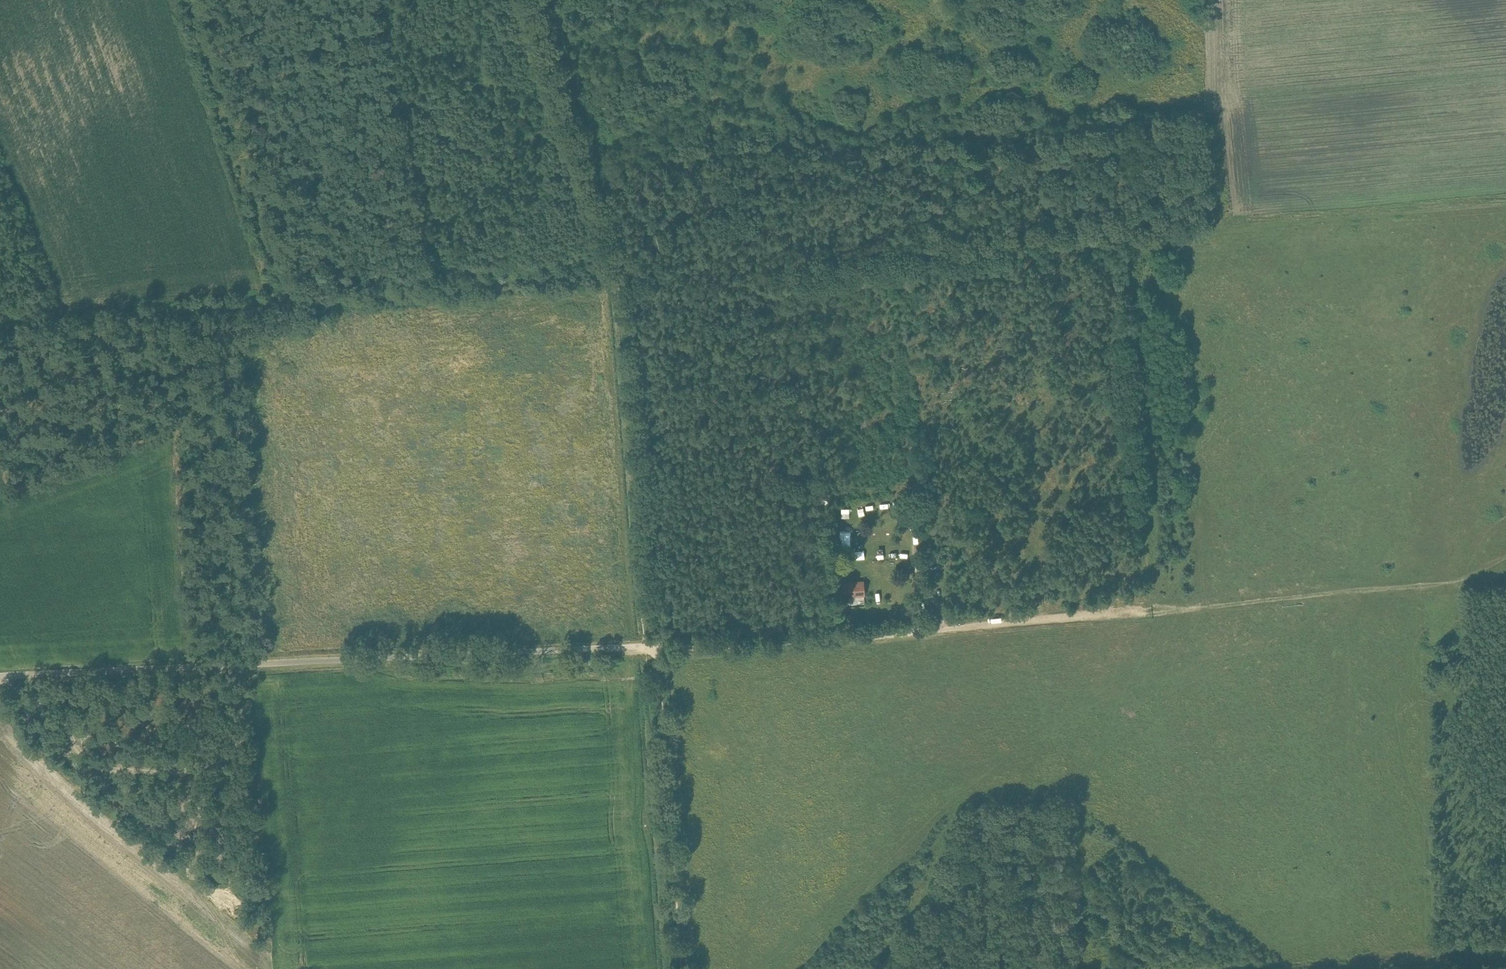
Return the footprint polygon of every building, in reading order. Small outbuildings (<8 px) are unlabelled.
[(843,583),(844,595),(864,594),(863,582),(843,583)]
